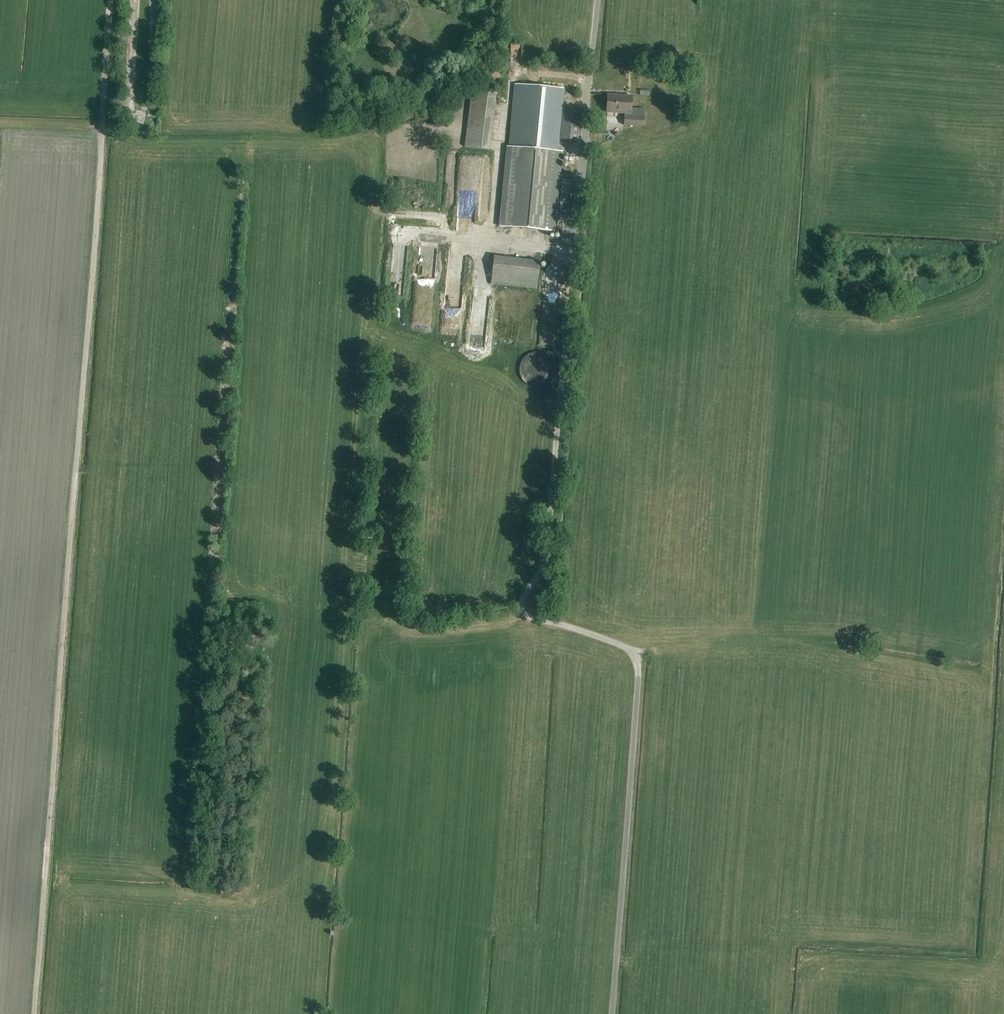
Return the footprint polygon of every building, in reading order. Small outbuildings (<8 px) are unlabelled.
[(515,84),(509,147),(508,147),(501,227),(554,232),(561,151),(558,151),(559,137),(560,138),(560,139),(579,141),(582,111),(561,109),(563,89),(515,84)] [(472,92),(465,147),(489,150),(496,95),(472,92)] [(498,102),(507,101),(506,92),(498,92),(498,102)] [(644,126),(644,118),(630,117),(630,114),(631,114),(631,96),(608,95),(607,112),(625,113),(624,125),(644,126)] [(494,258),(491,284),(536,288),(539,263),(494,258)]
